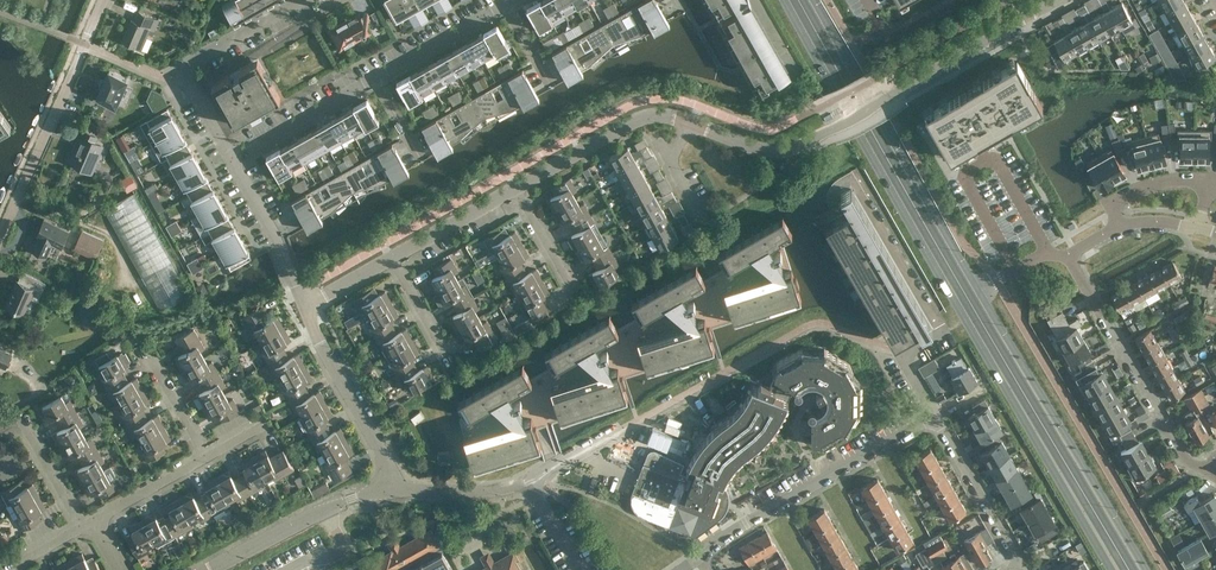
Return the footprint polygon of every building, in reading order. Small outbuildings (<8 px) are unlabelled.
[(235,0),(227,0),(222,3),(235,26),(241,22),(240,20),(245,17),(235,0)] [(250,0),(235,0),(245,17),(246,19),(252,16),(251,14),(256,11),(250,0)] [(256,11),(257,13),(263,10),(262,7),(267,4),(265,0),(250,0),(256,11)] [(390,10),(408,0),(385,0),(390,10)] [(415,27),(428,20),(421,7),(417,0),(408,0),(390,10),(397,21),(408,15),(415,27)] [(439,14),(452,6),(449,0),(417,0),(421,7),(432,1),(439,14)] [(552,22),(540,2),(539,0),(527,8),(539,30),(552,22)] [(556,0),(543,0),(540,2),(552,22),(564,15),(556,0)] [(572,0),(556,0),(564,15),(577,8),(572,0)] [(577,8),(589,1),(589,0),(572,0),(577,8)] [(660,9),(655,0),(645,0),(602,24),(614,44),(616,43),(626,40),(621,31),(628,27),(622,17),(629,13),(635,23),(660,9)] [(784,75),(789,72),(749,1),(748,0),(703,0),(707,6),(712,3),(718,14),(725,10),(733,5),(736,12),(722,20),(728,32),(723,35),(736,58),(742,55),(748,66),(743,69),(755,92),(784,75)] [(1121,26),(1110,8),(1106,0),(1100,0),(1106,11),(1099,14),(1109,33),(1121,26)] [(1139,0),(1134,3),(1138,10),(1143,8),(1139,0)] [(1182,0),(1159,0),(1165,10),(1182,0)] [(1184,0),(1182,0),(1165,10),(1171,21),(1190,11),(1184,0)] [(614,14),(618,11),(614,2),(609,5),(614,14)] [(1110,8),(1121,26),(1124,33),(1139,24),(1135,17),(1132,19),(1122,2),(1110,8)] [(1088,21),(1098,39),(1109,33),(1099,14),(1093,18),(1085,4),(1080,7),(1084,13),(1088,21)] [(614,14),(609,5),(603,8),(608,17),(614,14)] [(1098,39),(1088,21),(1080,7),(1075,9),(1083,23),(1077,27),(1087,45),(1098,39)] [(653,32),(669,23),(660,9),(635,23),(628,27),(621,31),(626,40),(644,34),(652,30),(653,32)] [(139,10),(134,20),(131,19),(122,39),(141,48),(150,28),(154,29),(159,19),(139,10)] [(377,10),(371,14),(374,20),(375,19),(380,17),(381,16),(377,10)] [(1178,32),(1196,22),(1190,11),(1171,21),(1178,32)] [(340,49),(369,33),(359,13),(329,30),(340,49)] [(589,28),(594,25),(589,16),(584,19),(589,28)] [(1061,25),(1076,52),(1087,45),(1077,27),(1070,31),(1062,17),(1058,19),(1061,25)] [(1150,30),(1155,27),(1150,18),(1145,22),(1150,30)] [(589,28),(584,19),(578,22),(583,31),(589,28)] [(1064,58),(1076,52),(1061,25),(1058,19),(1053,22),(1059,32),(1057,35),(1058,37),(1054,40),(1064,58)] [(1202,33),(1196,22),(1178,32),(1184,44),(1202,33)] [(602,24),(552,53),(560,65),(585,51),(580,42),(587,38),(592,47),(599,43),(604,53),(612,46),(614,44),(602,24)] [(509,47),(497,25),(484,32),(485,33),(497,54),(509,47)] [(216,27),(208,32),(211,36),(219,32),(216,27)] [(564,42),(569,39),(564,30),(559,33),(564,42)] [(485,33),(472,40),(484,61),(497,54),(485,33)] [(564,42),(559,33),(553,37),(558,46),(564,42)] [(1163,41),(1158,33),(1153,36),(1158,44),(1163,41)] [(1202,33),(1184,44),(1191,55),(1209,44),(1202,33)] [(472,40),(460,47),(472,68),(484,61),(472,40)] [(1163,41),(1158,44),(1162,53),(1168,50),(1163,41)] [(584,72),(582,70),(590,65),(604,53),(599,43),(592,47),(585,51),(560,65),(566,79),(568,81),(584,72)] [(1215,56),(1209,44),(1191,55),(1197,66),(1215,56)] [(472,68),(460,47),(447,54),(459,75),(472,68)] [(1158,51),(1148,57),(1152,64),(1162,59),(1158,51)] [(1144,52),(1137,56),(1141,64),(1148,60),(1144,52)] [(447,54),(435,61),(447,82),(459,75),(447,54)] [(1166,59),(1170,66),(1175,64),(1176,64),(1171,55),(1166,59)] [(212,84),(235,124),(280,98),(258,58),(212,84)] [(1124,59),(1118,63),(1120,68),(1128,68),(1124,59)] [(435,61),(422,68),(434,89),(447,82),(435,61)] [(1017,61),(925,114),(951,158),(1043,106),(1017,61)] [(503,65),(508,74),(514,70),(509,62),(503,65)] [(1140,64),(1135,67),(1138,73),(1143,69),(1140,64)] [(508,74),(503,65),(498,68),(503,77),(508,74)] [(422,68),(410,76),(422,96),(434,89),(422,68)] [(109,70),(109,71),(98,96),(116,104),(127,78),(109,70)] [(504,97),(530,83),(522,70),(472,98),(484,118),(486,117),(496,114),(491,105),(497,101),(492,91),(499,87),(504,97)] [(422,96),(410,76),(409,75),(397,82),(409,104),(422,96)] [(483,88),(488,85),(483,76),(478,79),(483,88)] [(483,88),(478,79),(473,82),(478,91),(483,88)] [(539,98),(538,95),(530,83),(504,97),(497,101),(491,105),(496,114),(514,108),(522,104),(524,107),(539,98)] [(168,103),(163,93),(161,92),(152,89),(152,88),(147,99),(154,111),(168,103)] [(458,102),(453,93),(448,96),(453,105),(458,102)] [(422,126),(426,133),(430,139),(455,125),(449,116),(457,112),(462,121),(469,117),(474,127),(481,120),(484,118),(472,98),(422,126)] [(379,121),(367,99),(354,106),(355,107),(367,128),(379,121)] [(434,116),(439,113),(434,104),(429,107),(434,116)] [(367,128),(355,107),(342,114),(354,135),(367,128)] [(429,107),(423,111),(428,120),(434,116),(429,107)] [(167,108),(140,124),(151,142),(178,127),(167,108)] [(11,128),(0,112),(0,134),(11,128)] [(354,135),(342,114),(330,121),(342,142),(354,135)] [(430,139),(436,152),(436,153),(438,155),(453,146),(452,144),(460,139),(474,127),(469,117),(462,121),(455,125),(430,139)] [(342,142),(330,121),(317,128),(329,149),(342,142)] [(1169,123),(1161,124),(1163,138),(1170,137),(1169,123)] [(178,127),(151,142),(161,161),(168,158),(189,146),(188,146),(178,127)] [(69,161),(80,166),(92,171),(105,143),(97,139),(99,134),(83,128),(69,161)] [(317,128),(305,135),(317,156),(329,149),(317,128)] [(1195,130),(1178,130),(1177,149),(1180,149),(1180,160),(1195,160),(1195,130)] [(1212,130),(1195,130),(1195,160),(1209,160),(1209,152),(1212,152),(1212,130)] [(1161,143),(1159,132),(1145,136),(1153,165),(1166,162),(1164,153),(1166,153),(1164,143),(1161,143)] [(317,156),(305,135),(292,142),(304,163),(317,156)] [(373,139),(378,148),(384,144),(379,136),(373,139)] [(1153,165),(1145,136),(1131,139),(1134,150),(1132,151),(1134,161),(1136,160),(1139,169),(1152,165),(1153,165)] [(1124,151),(1119,138),(1112,141),(1117,154),(1124,151)] [(1125,138),(1120,140),(1124,151),(1129,149),(1125,138)] [(373,139),(368,142),(372,151),(378,148),(373,139)] [(304,163),(292,142),(280,150),(292,170),(304,163)] [(374,171),(400,156),(392,144),(342,172),(354,192),(356,191),(366,188),(361,179),(367,175),(362,165),(369,161),(374,171)] [(124,151),(127,156),(137,150),(134,145),(124,151)] [(189,146),(168,158),(178,176),(199,164),(189,146)] [(640,149),(632,154),(628,146),(610,156),(616,168),(634,158),(643,153),(640,149)] [(280,150),(279,148),(267,156),(279,178),(292,170),(280,150)] [(1125,174),(1111,149),(1099,156),(1113,181),(1125,174)] [(140,155),(137,150),(127,156),(130,161),(140,155)] [(353,162),(358,159),(353,150),(348,153),(353,162)] [(646,158),(652,155),(649,150),(643,153),(646,158)] [(353,162),(348,153),(343,156),(348,165),(353,162)] [(409,171),(407,169),(400,156),(374,171),(367,175),(361,179),(366,188),(384,182),(392,178),(393,180),(409,171)] [(1113,181),(1099,156),(1086,163),(1101,188),(1113,181)] [(1084,164),(1081,157),(1075,161),(1079,167),(1084,164)] [(622,179),(641,169),(634,158),(616,168),(622,179)] [(199,164),(178,176),(189,195),(209,183),(199,164)] [(328,176),(333,173),(328,164),(323,167),(328,176)] [(328,176),(323,167),(318,170),(323,179),(328,176)] [(588,167),(583,170),(587,177),(592,174),(588,167)] [(629,191),(647,180),(641,169),(622,179),(629,191)] [(342,172),(292,200),(299,213),(325,199),(319,189),(326,186),(332,195),(338,191),(344,200),(351,193),(354,192),(342,172)] [(598,172),(592,175),(595,180),(601,177),(598,172)] [(661,172),(655,176),(658,181),(664,177),(661,172)] [(552,188),(555,195),(547,200),(554,212),(576,199),(572,193),(577,190),(570,177),(552,188)] [(303,190),(309,187),(304,178),(298,181),(303,190)] [(635,202),(653,192),(647,180),(629,191),(635,202)] [(298,181),(292,185),(297,194),(303,190),(298,181)] [(155,182),(145,188),(148,193),(158,188),(155,182)] [(189,195),(182,198),(186,205),(192,202),(199,214),(220,202),(209,183),(189,195)] [(839,218),(827,225),(846,259),(876,311),(895,344),(922,328),(926,335),(936,329),(853,185),(842,190),(841,188),(827,196),(839,218)] [(308,229),(323,220),(322,218),(330,213),(344,200),(338,191),(332,195),(325,199),(299,213),(306,227),(308,229)] [(104,209),(138,270),(161,309),(190,293),(134,192),(104,209)] [(635,202),(641,213),(668,198),(665,194),(661,196),(658,195),(656,196),(653,192),(635,202)] [(670,203),(677,200),(674,195),(668,198),(670,203)] [(641,213),(647,224),(666,214),(662,208),(670,203),(668,198),(641,213)] [(569,219),(573,225),(591,215),(584,203),(579,206),(576,199),(554,212),(561,224),(569,219)] [(199,214),(192,218),(203,236),(210,232),(231,221),(220,202),(199,214)] [(653,236),(672,225),(666,214),(647,224),(653,236)] [(573,225),(576,232),(568,237),(575,249),(597,237),(593,230),(598,227),(591,215),(573,225)] [(783,216),(719,252),(728,267),(728,268),(781,238),(792,232),(783,216)] [(683,226),(689,222),(686,217),(680,221),(683,226)] [(70,229),(45,218),(37,236),(38,237),(32,250),(47,256),(53,244),(62,248),(70,229)] [(169,231),(179,225),(176,220),(166,226),(169,231)] [(231,221),(210,232),(220,251),(241,239),(231,221)] [(179,225),(169,231),(172,236),(182,230),(179,225)] [(672,225),(653,236),(660,247),(678,237),(672,225)] [(491,252),(475,261),(478,268),(500,255),(522,243),(515,231),(507,236),(503,229),(500,230),(491,236),(484,239),(491,252)] [(104,239),(83,230),(74,250),(95,259),(104,239)] [(468,415),(459,420),(466,441),(474,465),(475,469),(482,467),(488,465),(540,449),(541,448),(535,428),(538,427),(540,426),(545,425),(546,424),(547,424),(551,423),(552,423),(569,417),(569,418),(628,399),(623,384),(622,379),(624,378),(656,368),(715,349),(714,348),(710,334),(708,329),(711,328),(712,328),(742,318),(742,319),(801,300),(800,297),(796,285),(793,275),(791,269),(781,238),(781,236),(728,267),(705,280),(641,316),(618,329),(554,366),(531,379),(468,415)] [(590,256),(594,263),(612,252),(605,240),(600,243),(597,237),(575,249),(582,261),(590,256)] [(241,239),(220,251),(231,270),(252,258),(241,239)] [(504,262),(499,265),(506,277),(521,268),(524,267),(520,260),(529,255),(522,243),(500,255),(504,262)] [(594,263),(597,269),(589,274),(596,287),(618,274),(614,267),(619,265),(612,252),(594,263)] [(197,257),(187,263),(190,268),(200,262),(197,257)] [(451,258),(433,268),(437,275),(428,280),(435,292),(457,280),(454,273),(459,271),(451,258)] [(1170,284),(1182,277),(1173,260),(1160,268),(1170,284)] [(200,262),(190,268),(193,273),(203,267),(200,262)] [(696,265),(633,301),(641,316),(642,317),(705,281),(705,280),(696,265)] [(521,268),(506,277),(507,280),(513,289),(518,286),(521,292),(543,280),(536,268),(528,273),(524,267),(521,268)] [(479,268),(472,272),(478,283),(485,279),(479,268)] [(1170,284),(1160,268),(1148,275),(1157,291),(1170,284)] [(6,305),(25,313),(32,297),(38,300),(46,282),(23,271),(16,287),(14,286),(6,305)] [(1157,291),(1148,275),(1136,282),(1145,298),(1157,291)] [(451,300),(454,306),(473,296),(462,277),(457,280),(435,292),(436,294),(434,295),(439,304),(441,303),(442,305),(451,300)] [(529,318),(514,326),(517,333),(533,325),(531,321),(546,312),(549,311),(541,298),(550,293),(543,280),(521,292),(524,298),(525,299),(520,302),(529,318)] [(1145,298),(1136,282),(1124,289),(1133,305),(1145,298)] [(366,309),(370,315),(392,303),(385,291),(377,295),(373,289),(354,299),(361,312),(366,309)] [(1133,305),(1124,289),(1111,296),(1120,312),(1133,305)] [(454,306),(458,312),(449,317),(456,330),(478,317),(475,311),(480,308),(473,296),(454,306)] [(1179,300),(1182,305),(1189,301),(1186,296),(1179,300)] [(1179,300),(1172,304),(1175,309),(1182,305),(1179,300)] [(391,328),(394,326),(390,320),(399,315),(392,303),(370,315),(374,322),(369,325),(376,337),(391,328)] [(269,321),(261,307),(243,317),(254,337),(259,334),(262,340),(284,328),(278,316),(269,321)] [(1157,319),(1164,315),(1161,309),(1154,313),(1157,319)] [(1176,322),(1190,314),(1191,314),(1188,309),(1173,317),(1176,322)] [(1047,319),(1047,320),(1054,332),(1069,323),(1062,311),(1047,319)] [(1157,319),(1154,313),(1147,317),(1150,323),(1157,319)] [(1204,319),(1211,321),(1213,315),(1206,313),(1204,319)] [(609,315),(546,351),(554,366),(555,367),(619,331),(618,329),(609,315)] [(472,337),(480,350),(498,340),(487,321),(482,323),(478,317),(456,330),(463,342),(472,337)] [(1057,337),(1055,338),(1063,351),(1084,339),(1077,326),(1082,323),(1079,318),(1054,332),(1057,337)] [(1133,323),(1128,326),(1132,333),(1137,330),(1133,323)] [(1176,331),(1172,324),(1166,328),(1171,335),(1176,331)] [(394,326),(391,328),(376,337),(386,355),(391,353),(413,340),(406,328),(397,333),(394,326)] [(283,353),(286,351),(283,345),(291,340),(284,328),(262,340),(266,347),(261,349),(268,362),(283,353)] [(176,339),(183,353),(175,358),(181,370),(204,357),(200,351),(205,348),(194,329),(176,339)] [(1135,338),(1142,351),(1158,341),(1151,329),(1135,338)] [(504,340),(514,334),(511,330),(501,335),(504,340)] [(1180,338),(1176,331),(1171,335),(1175,342),(1180,338)] [(1083,370),(1094,363),(1089,353),(1091,352),(1084,339),(1063,351),(1070,364),(1077,360),(1083,370)] [(412,365),(415,364),(411,357),(420,352),(413,340),(391,353),(395,359),(390,362),(397,374),(412,365)] [(1142,351),(1149,363),(1165,354),(1158,341),(1142,351)] [(6,364),(7,364),(13,349),(0,343),(0,370),(3,372),(6,364)] [(711,511),(715,502),(719,493),(716,492),(717,488),(719,483),(723,484),(726,478),(730,472),(732,468),(736,463),(740,459),(744,455),(750,451),(754,448),(759,443),(763,440),(768,434),(770,432),(772,430),(774,428),(776,425),(778,422),(780,419),(781,416),(783,413),(786,408),(786,406),(788,403),(789,401),(788,401),(794,387),(797,382),(798,383),(808,377),(808,375),(818,376),(818,377),(827,383),(823,388),(823,387),(816,392),(817,393),(819,397),(827,393),(828,393),(829,396),(831,396),(830,397),(832,397),(832,404),(834,404),(829,413),(827,411),(817,417),(817,419),(813,419),(812,419),(811,442),(822,442),(823,446),(849,431),(846,428),(856,411),(860,413),(860,383),(854,374),(850,364),(824,349),(823,353),(803,353),(802,349),(777,363),(780,366),(774,375),(770,387),(760,383),(760,384),(758,389),(752,387),(751,389),(749,394),(746,398),(743,403),(739,408),(736,411),(731,416),(727,419),(721,424),(714,429),(710,433),(705,439),(701,444),(697,450),(693,456),(690,463),(687,470),(690,472),(687,481),(684,480),(684,481),(683,483),(678,481),(679,478),(643,464),(632,493),(669,506),(676,509),(669,526),(669,527),(670,526),(695,536),(695,537),(719,520),(718,519),(718,520),(709,516),(711,511)] [(1190,356),(1186,349),(1180,352),(1185,359),(1190,356)] [(286,351),(283,353),(268,362),(275,374),(280,371),(283,378),(305,365),(298,353),(290,358),(286,351)] [(946,351),(918,367),(924,376),(951,361),(946,351)] [(106,386),(124,376),(121,370),(129,365),(128,362),(130,361),(126,353),(123,354),(122,352),(111,358),(107,352),(96,359),(103,372),(99,374),(106,386)] [(1149,363),(1156,375),(1172,366),(1165,354),(1149,363)] [(1190,356),(1185,359),(1189,366),(1194,363),(1190,356)] [(197,377),(201,384),(219,373),(212,361),(207,364),(204,357),(181,370),(188,382),(197,377)] [(239,362),(232,366),(236,374),(244,370),(239,362)] [(1094,363),(1083,370),(1075,374),(1087,396),(1088,395),(1109,383),(1102,370),(1099,372),(1094,363)] [(415,364),(412,365),(397,374),(404,386),(408,383),(412,390),(434,378),(427,365),(418,370),(415,364)] [(523,364),(459,400),(468,415),(469,416),(532,380),(531,379),(523,364)] [(304,390),(307,389),(303,382),(312,377),(305,365),(283,378),(287,384),(282,387),(289,399),(304,390)] [(953,387),(957,394),(960,392),(978,381),(969,366),(951,376),(956,385),(953,387)] [(1156,375),(1163,387),(1179,378),(1172,366),(1156,375)] [(201,384),(204,390),(196,395),(197,397),(195,398),(200,407),(202,405),(203,407),(225,395),(221,388),(226,385),(219,373),(201,384)] [(1197,385),(1204,381),(1201,375),(1194,379),(1197,385)] [(128,382),(124,376),(106,386),(113,398),(118,396),(121,402),(143,390),(137,377),(128,382)] [(1170,400),(1186,391),(1179,378),(1163,387),(1170,400)] [(94,382),(87,386),(91,394),(98,390),(94,382)] [(1116,396),(1109,383),(1088,395),(1095,408),(1116,396)] [(1209,411),(1215,423),(1215,407),(1213,402),(1210,403),(1201,388),(1193,393),(1204,412),(1208,410),(1209,411)] [(307,389),(304,390),(289,399),(296,411),(301,409),(304,415),(326,403),(319,390),(311,395),(307,389)] [(145,413),(142,407),(150,402),(143,390),(121,402),(125,408),(120,411),(127,423),(145,413)] [(936,398),(940,404),(947,399),(943,393),(936,398)] [(1189,420),(1186,422),(1197,442),(1209,435),(1198,416),(1204,412),(1193,393),(1184,398),(1191,410),(1185,413),(1189,420)] [(61,395),(39,408),(46,420),(55,416),(59,422),(61,420),(77,412),(70,399),(65,402),(61,395)] [(218,414),(222,421),(240,411),(233,398),(228,401),(225,395),(203,407),(209,419),(218,414)] [(1134,395),(1128,398),(1131,403),(1137,400),(1134,395)] [(975,430),(996,418),(988,405),(983,396),(963,407),(968,417),(975,430)] [(1124,408),(1116,396),(1095,408),(1102,420),(1124,408)] [(310,436),(328,426),(324,420),(333,415),(326,403),(304,415),(308,421),(303,424),(310,436)] [(1116,429),(1131,421),(1124,408),(1102,420),(1109,432),(1108,433),(1114,443),(1122,438),(1116,429)] [(411,417),(416,423),(417,422),(419,421),(425,416),(420,410),(411,417)] [(62,428),(53,433),(60,445),(82,433),(79,427),(84,424),(77,412),(61,420),(59,422),(62,428)] [(149,419),(145,413),(127,423),(134,436),(139,433),(142,439),(164,427),(158,414),(149,419)] [(982,442),(985,441),(997,434),(1003,431),(996,418),(975,430),(982,442)] [(1128,423),(1131,421),(1116,429),(1120,435),(1132,429),(1128,423)] [(332,432),(328,426),(310,436),(317,449),(322,446),(325,452),(347,440),(340,427),(332,432)] [(148,461),(166,451),(163,444),(171,439),(164,427),(142,439),(146,446),(141,448),(148,461)] [(1120,435),(1124,442),(1135,435),(1132,429),(1120,435)] [(660,448),(673,454),(680,436),(667,430),(660,448)] [(82,433),(60,445),(67,458),(76,453),(80,459),(82,458),(98,449),(91,437),(86,439),(82,433)] [(982,452),(989,466),(1009,454),(1002,441),(1001,441),(997,434),(985,441),(989,448),(982,452)] [(1124,442),(1127,448),(1142,440),(1141,440),(1139,441),(1135,435),(1124,442)] [(335,481),(353,470),(345,457),(354,452),(347,440),(325,452),(329,459),(324,461),(335,481)] [(1149,453),(1142,440),(1127,448),(1120,452),(1128,465),(1149,453)] [(914,457),(922,470),(938,461),(931,448),(914,457)] [(83,465),(74,470),(81,483),(103,470),(110,466),(103,470),(100,464),(105,461),(98,449),(82,458),(80,459),(83,465)] [(266,450),(254,456),(266,478),(272,475),(275,480),(294,469),(286,454),(284,451),(271,458),(266,450)] [(450,462),(450,451),(437,452),(438,463),(450,462)] [(1149,453),(1128,465),(1135,478),(1156,466),(1149,453)] [(989,466),(996,478),(1017,467),(1009,454),(989,466)] [(246,472),(240,476),(241,479),(250,494),(255,491),(262,487),(260,482),(266,478),(254,456),(241,463),(246,472)] [(945,473),(938,461),(922,470),(929,482),(945,473)] [(103,470),(81,483),(88,495),(97,490),(100,488),(104,495),(119,487),(122,485),(118,477),(117,478),(110,466),(103,470)] [(996,478),(1004,491),(1024,480),(1017,467),(996,478)] [(229,471),(216,478),(229,499),(235,496),(238,501),(250,494),(241,479),(240,476),(233,479),(229,471)] [(952,485),(945,473),(929,482),(936,495),(952,485)] [(301,476),(295,479),(300,486),(305,483),(301,476)] [(209,493),(203,497),(204,500),(213,515),(225,508),(222,503),(229,499),(216,478),(204,484),(209,493)] [(868,501),(886,491),(878,478),(861,488),(868,501)] [(1011,505),(1019,500),(1023,507),(1035,500),(1031,493),(1032,493),(1024,480),(1004,491),(1011,505)] [(20,481),(17,483),(1,492),(9,505),(6,506),(10,512),(39,496),(33,483),(24,488),(20,481)] [(326,482),(312,490),(315,496),(329,488),(326,482)] [(959,498),(952,485),(936,495),(943,507),(959,498)] [(875,513),(893,503),(886,491),(868,501),(875,513)] [(191,492),(179,499),(192,520),(198,517),(201,522),(213,515),(204,500),(198,503),(196,500),(191,492)] [(1215,512),(1215,497),(1215,495),(1201,502),(1197,496),(1184,503),(1188,510),(1194,507),(1201,520),(1215,512)] [(42,520),(38,513),(46,508),(39,496),(10,512),(14,519),(16,517),(23,530),(42,520)] [(934,496),(923,502),(925,506),(936,500),(934,496)] [(1035,500),(1023,507),(1021,509),(1028,521),(1048,510),(1041,497),(1035,500)] [(950,520),(951,520),(967,511),(959,498),(943,507),(950,520)] [(172,514),(165,518),(167,521),(176,536),(188,529),(194,525),(192,520),(179,499),(167,505),(172,514)] [(862,500),(854,504),(856,508),(864,504),(862,500)] [(882,525),(900,516),(893,503),(875,513),(882,525)] [(1169,505),(1159,511),(1163,518),(1173,513),(1169,505)] [(815,531),(832,521),(825,508),(808,518),(815,531)] [(871,509),(861,515),(863,520),(870,516),(874,514),(871,509)] [(1048,510),(1028,521),(1035,534),(1056,522),(1048,510)] [(1209,534),(1215,530),(1215,512),(1201,520),(1209,534)] [(154,513),(142,520),(154,542),(161,538),(164,543),(176,536),(167,521),(165,518),(159,521),(154,513)] [(889,538),(907,528),(900,516),(882,525),(889,538)] [(136,538),(129,542),(138,557),(151,550),(148,545),(154,542),(142,520),(130,526),(135,535),(136,538)] [(822,543),(839,533),(832,521),(815,531),(822,543)] [(873,522),(867,526),(871,533),(873,532),(877,529),(873,522)] [(871,533),(870,533),(873,538),(880,534),(884,532),(881,527),(877,529),(873,532),(871,533)] [(914,541),(912,537),(907,528),(889,538),(897,550),(914,541)] [(442,550),(431,530),(401,547),(399,544),(394,547),(392,548),(393,551),(370,564),(365,556),(365,555),(339,569),(453,569),(442,550)] [(777,549),(768,531),(753,539),(763,557),(777,549)] [(968,546),(979,565),(986,561),(987,562),(992,559),(991,557),(993,556),(986,545),(991,542),(987,536),(983,539),(979,532),(964,540),(968,546)] [(829,555),(846,546),(839,533),(822,543),(829,555)] [(1185,543),(1179,533),(1171,538),(1176,548),(1185,543)] [(810,537),(804,540),(810,550),(816,547),(810,537)] [(942,538),(926,548),(935,563),(947,557),(943,551),(948,548),(942,538)] [(1201,538),(1178,551),(1185,564),(1188,569),(1199,563),(1196,558),(1208,551),(1201,538)] [(763,557),(753,539),(739,547),(749,565),(763,557)] [(1027,539),(1020,543),(1025,551),(1031,547),(1027,539)] [(836,568),(853,558),(846,546),(829,555),(836,568)] [(926,547),(917,552),(915,553),(923,567),(927,565),(929,567),(935,563),(926,548),(926,547)] [(181,548),(175,551),(178,557),(184,553),(181,548)] [(515,560),(516,559),(513,552),(495,563),(491,556),(487,559),(484,561),(487,567),(481,569),(520,569),(515,560)] [(818,552),(813,555),(817,562),(822,559),(818,552)] [(942,564),(946,569),(973,569),(974,569),(965,552),(956,556),(955,553),(949,557),(951,559),(942,564)] [(76,569),(101,569),(94,558),(87,562),(82,553),(70,560),(76,569)] [(904,555),(897,559),(899,564),(901,563),(906,560),(904,555)] [(836,568),(838,569),(860,569),(853,558),(836,568)] [(70,560),(58,567),(60,569),(76,569),(70,560)]
